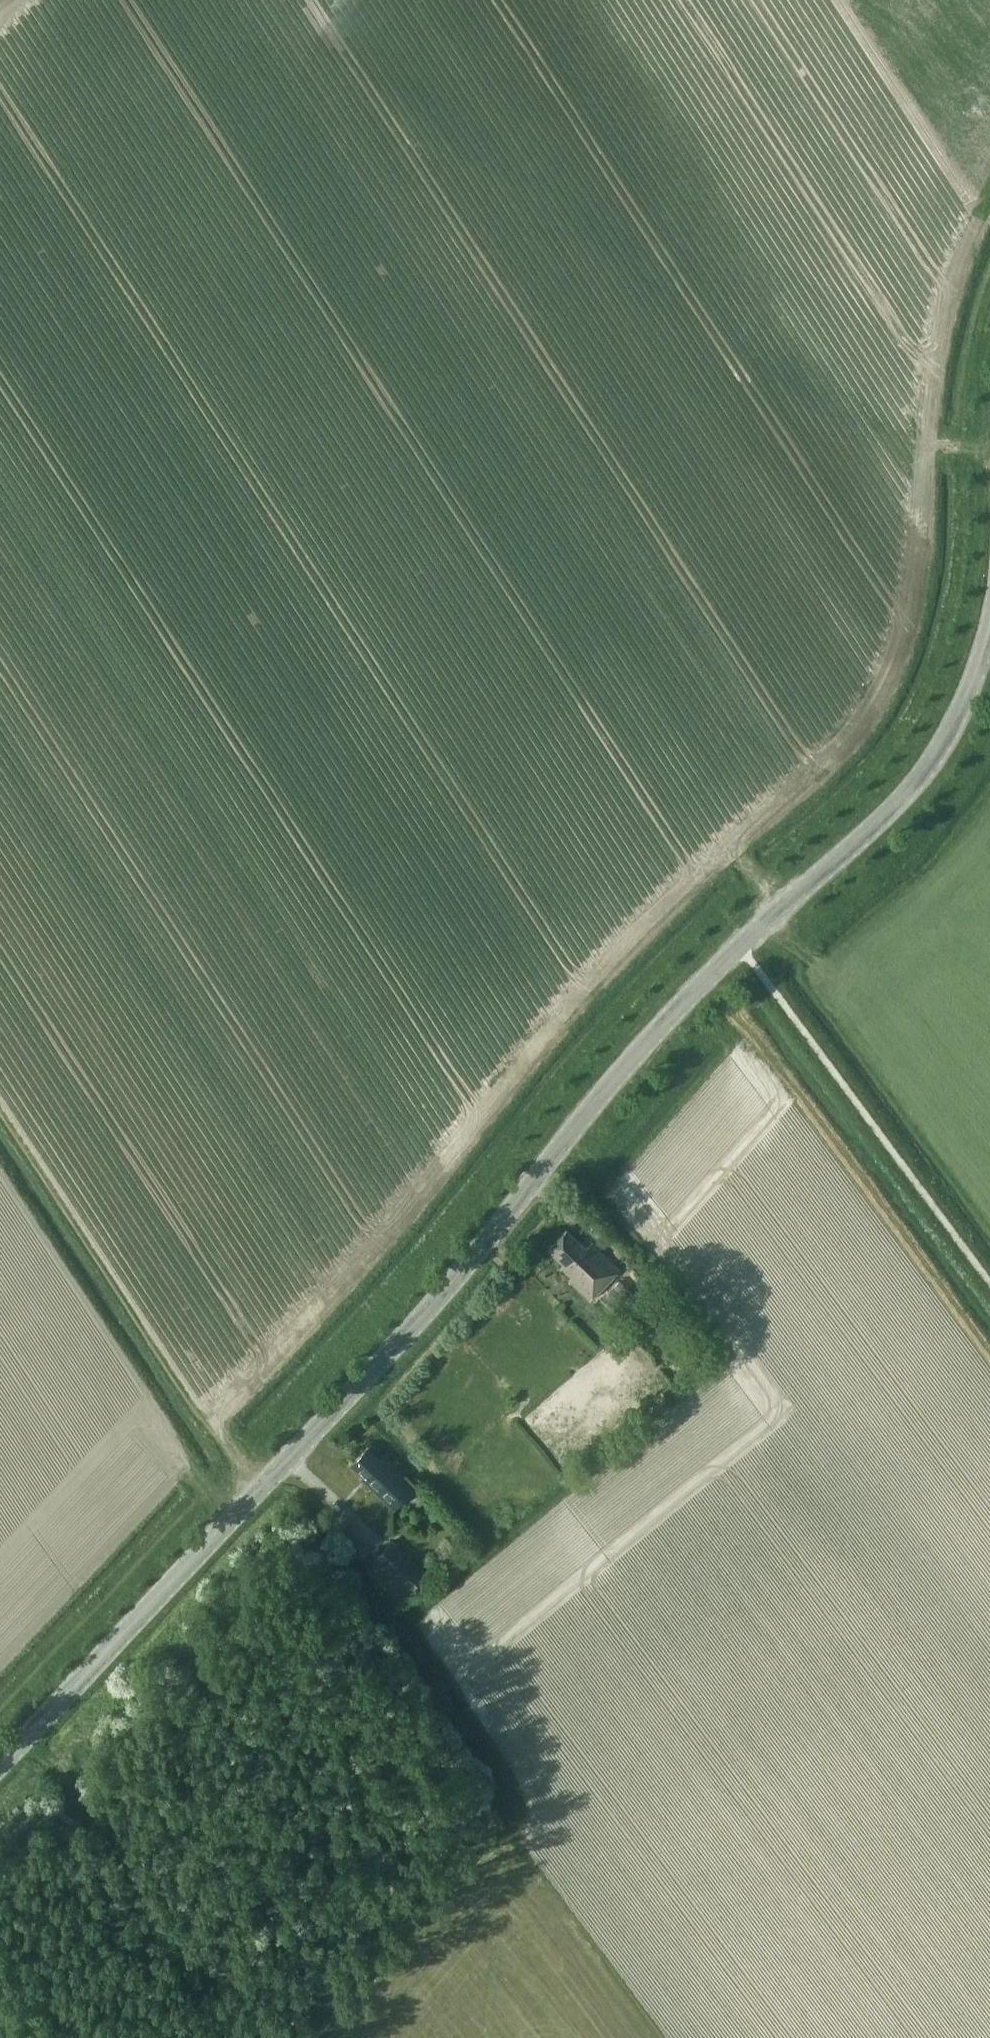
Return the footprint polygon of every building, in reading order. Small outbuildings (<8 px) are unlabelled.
[(586,1248),(567,1229),(548,1248),(564,1263),(561,1266),(572,1276),(569,1279),(591,1300),(621,1270),(592,1242),(586,1248)] [(612,1305),(629,1288),(631,1285),(623,1277),(604,1297),(612,1305)] [(638,1315),(647,1305),(629,1288),(612,1305),(619,1312),(627,1304),(638,1315)] [(381,1459),(369,1447),(352,1464),(369,1481),(367,1483),(382,1497),(395,1510),(418,1486),(407,1476),(385,1455),(381,1459)] [(367,1567),(402,1600),(428,1573),(392,1540),(367,1567)]
